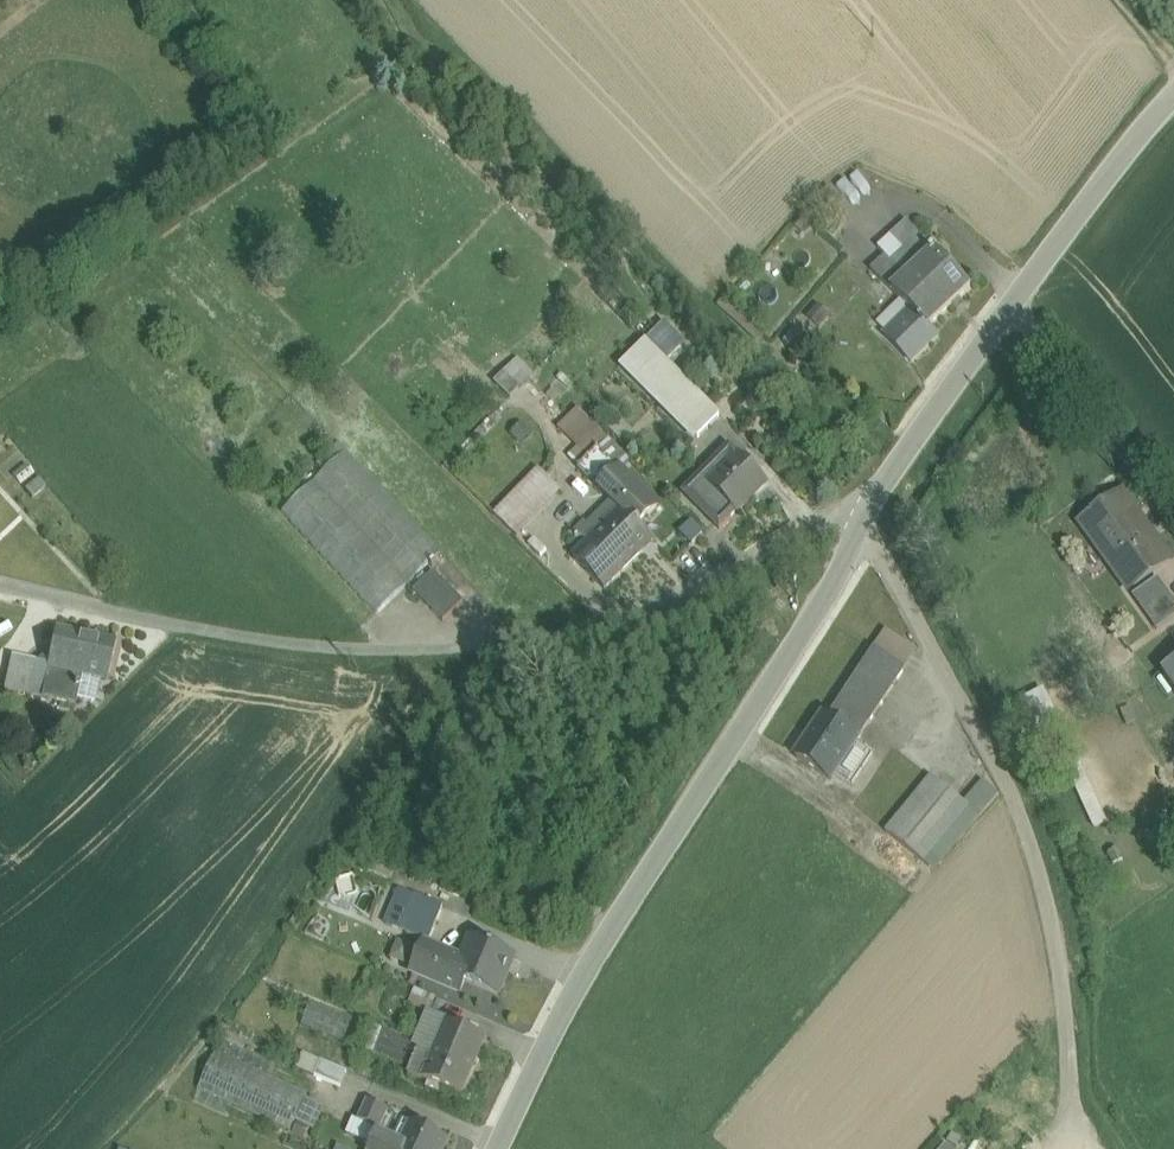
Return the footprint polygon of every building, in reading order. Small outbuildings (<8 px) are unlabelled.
[(917,237),(921,241),(909,253),(905,250),(903,251),(918,267),(935,252),(919,235),(917,237)] [(907,278),(892,292),(910,311),(928,329),(929,328),(971,289),(935,252),(918,267),(907,278)] [(907,278),(886,257),(870,271),(892,292),(907,278)] [(928,329),(910,311),(885,336),(911,363),(937,337),(929,328),(928,329)] [(645,343),(622,366),(697,442),(720,419),(645,343)] [(494,381),(510,398),(535,374),(518,357),(494,381)] [(609,441),(578,410),(559,429),(589,459),(598,450),(599,451),(609,441)] [(599,451),(598,450),(589,459),(578,470),(601,493),(621,473),(599,451)] [(442,555),(348,453),(282,515),(377,616),(442,555)] [(724,473),(710,487),(709,488),(736,515),(737,515),(738,515),(737,514),(754,498),(753,497),(764,485),(766,486),(767,485),(739,458),(738,459),(739,459),(724,473)] [(736,515),(709,488),(710,487),(724,473),(714,463),(683,495),(720,532),(736,515)] [(25,464),(13,475),(23,486),(35,476),(25,464)] [(538,471),(494,515),(516,537),(560,493),(538,471)] [(658,510),(621,473),(601,493),(611,503),(622,514),(624,513),(641,530),(642,528),(641,527),(658,510)] [(1171,561),(1123,493),(1080,524),(1094,544),(1100,540),(1135,587),(1171,561)] [(611,503),(588,526),(585,523),(572,537),(576,539),(576,540),(578,541),(579,539),(587,542),(591,546),(622,514),(611,503)] [(591,546),(575,562),(605,592),(654,543),(641,530),(624,513),(622,514),(591,546)] [(434,574),(414,594),(452,633),(474,614),(434,574)] [(1158,579),(1133,597),(1157,631),(1173,619),(1173,601),(1158,579)] [(917,652),(886,631),(874,649),(874,650),(905,670),(917,652)] [(115,646),(53,632),(46,666),(45,667),(82,676),(100,679),(107,681),(115,646)] [(874,650),(827,720),(859,741),(906,671),(905,670),(874,650)] [(82,676),(45,667),(46,666),(10,658),(4,691),(76,707),(77,701),(82,676)] [(1162,672),(1173,688),(1173,663),(1162,672)] [(100,679),(82,676),(77,701),(94,704),(100,679)] [(1110,678),(1093,687),(1101,704),(1119,696),(1110,678)] [(827,720),(823,717),(796,758),(831,782),(859,741),(827,720)] [(1071,778),(1093,825),(1105,820),(1083,773),(1071,778)] [(969,808),(932,777),(887,832),(924,863),(969,808)] [(968,782),(968,784),(968,786),(969,788),(971,789),(973,789),(975,789),(977,788),(978,786),(978,784),(978,782),(977,780),(975,779),(973,779),(971,779),(969,780),(968,782)] [(969,795),(969,793),(969,791),(968,790),(966,789),(965,789),(963,789),(962,790),(961,791),(961,793),(961,795),(962,796),(963,797),(965,797),(967,797),(968,796),(969,795)] [(400,932),(415,897),(401,890),(386,925),(400,932)] [(443,908),(415,896),(415,897),(400,932),(429,944),(443,908)] [(461,963),(425,948),(414,974),(461,994),(465,982),(498,996),(514,959),(471,941),(461,963)] [(415,990),(408,1005),(430,1014),(437,999),(415,990)] [(310,1002),(301,1025),(343,1042),(352,1019),(310,1002)] [(485,1041),(443,1023),(430,1054),(417,1049),(407,1075),(462,1098),(485,1041)] [(402,1064),(412,1044),(371,1025),(361,1046),(402,1064)] [(309,1094),(217,1051),(198,1090),(290,1133),(295,1123),(306,1100),(309,1094)] [(343,1071),(303,1054),(297,1069),(312,1076),(314,1073),(338,1083),(343,1071)] [(324,1109),(306,1100),(295,1123),(297,1124),(298,1123),(311,1128),(310,1130),(314,1132),(324,1109)] [(389,1110),(368,1101),(359,1122),(380,1131),(389,1110)] [(311,1128),(298,1123),(297,1124),(293,1134),(305,1139),(310,1130),(311,1128)] [(402,1129),(395,1143),(377,1135),(370,1148),(445,1148),(447,1144),(413,1127),(410,1133),(402,1129)]
